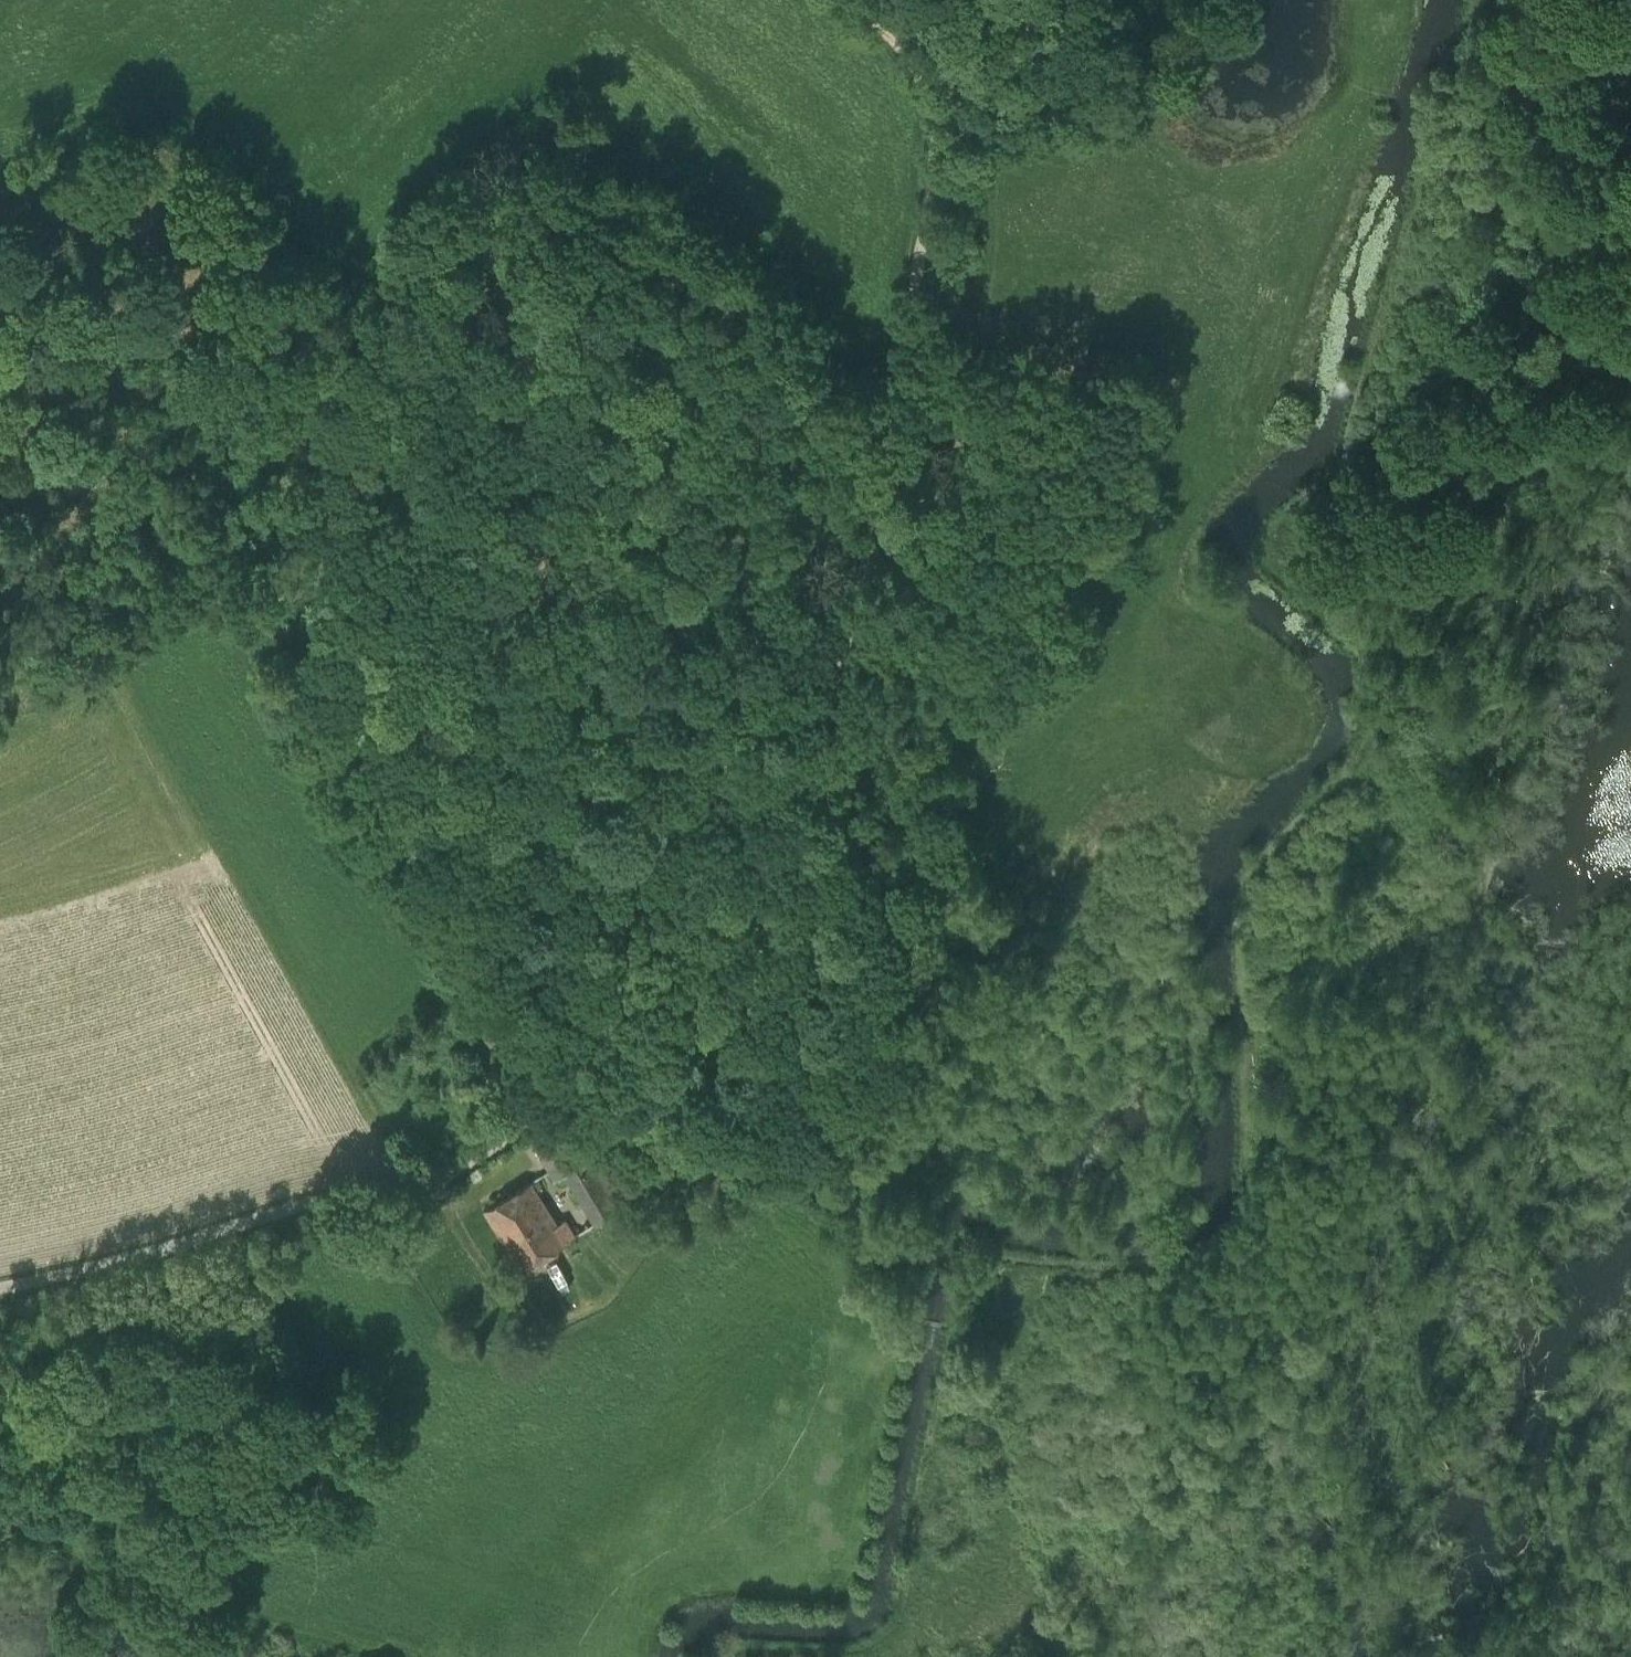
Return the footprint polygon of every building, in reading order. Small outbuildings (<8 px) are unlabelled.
[(534,1152),(549,1175),(559,1168),(583,1153),(568,1130),(534,1152)] [(618,1210),(599,1180),(583,1153),(559,1168),(576,1195),(594,1225),(618,1210)] [(503,1241),(522,1271),(573,1239),(563,1221),(555,1226),(548,1214),(528,1182),(484,1210),(503,1241)]
